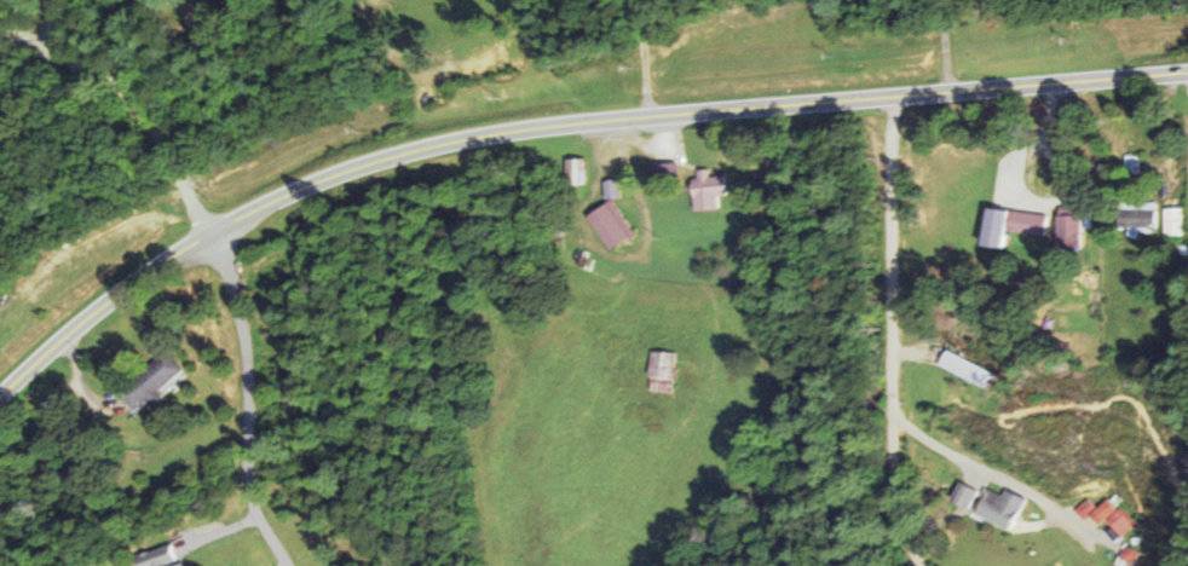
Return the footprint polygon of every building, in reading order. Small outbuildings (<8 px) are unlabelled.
[(214,15),(227,0),(195,0),(214,15)] [(584,160),(566,160),(566,184),(584,184),(584,160)] [(678,183),(676,163),(651,165),(653,184),(678,183)] [(696,211),(717,208),(716,197),(725,196),(723,175),(709,177),(708,169),(691,171),(696,211)] [(616,181),(603,182),(605,198),(618,197),(616,181)] [(608,250),(633,237),(613,200),(588,214),(608,250)] [(1155,203),(1117,203),(1117,230),(1155,230),(1155,203)] [(1047,215),(987,207),(982,247),(1003,249),(1005,231),(1044,236),(1047,215)] [(1163,236),(1181,236),(1181,207),(1163,207),(1163,236)] [(1081,249),(1081,208),(1056,208),(1056,249),(1081,249)] [(938,365),(986,390),(994,375),(946,350),(938,365)] [(185,376),(167,352),(117,389),(135,414),(160,396),(159,394),(185,376)] [(673,352),(649,352),(649,392),(673,392),(673,352)] [(1011,531),(1026,499),(1004,489),(1001,496),(983,487),(980,494),(962,485),(954,502),(970,509),(969,511),(1011,531)] [(176,545),(135,554),(138,565),(181,565),(176,545)]
